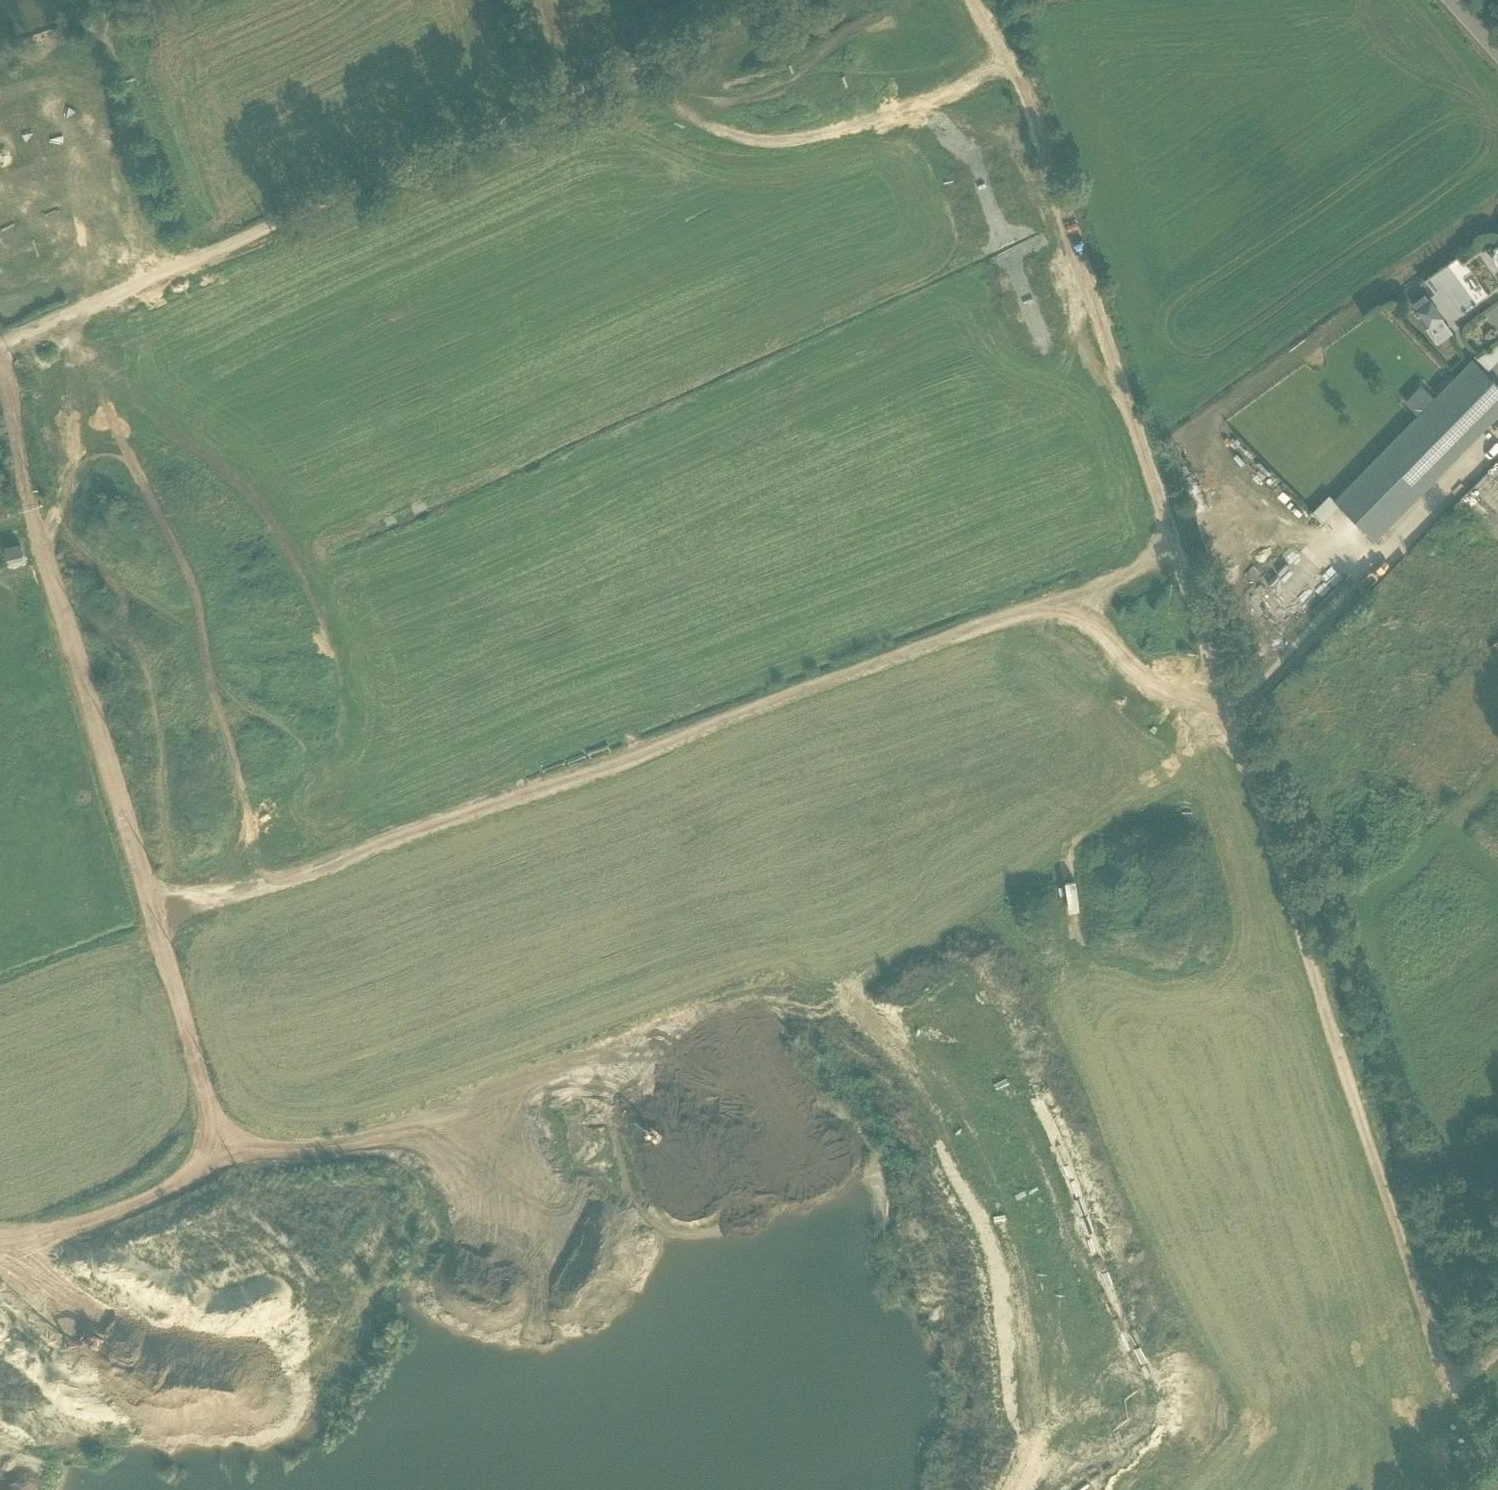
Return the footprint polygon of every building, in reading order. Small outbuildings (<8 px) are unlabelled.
[(1328,505),(1372,550),(1497,426),(1497,391),(1472,365),(1434,401),(1425,392),(1410,406),(1419,416),(1328,505)] [(0,485),(0,513),(8,511),(0,485)] [(1317,492),(1302,508),(1314,519),(1328,503),(1317,492)] [(24,563),(18,541),(0,546),(0,569),(24,563)]
